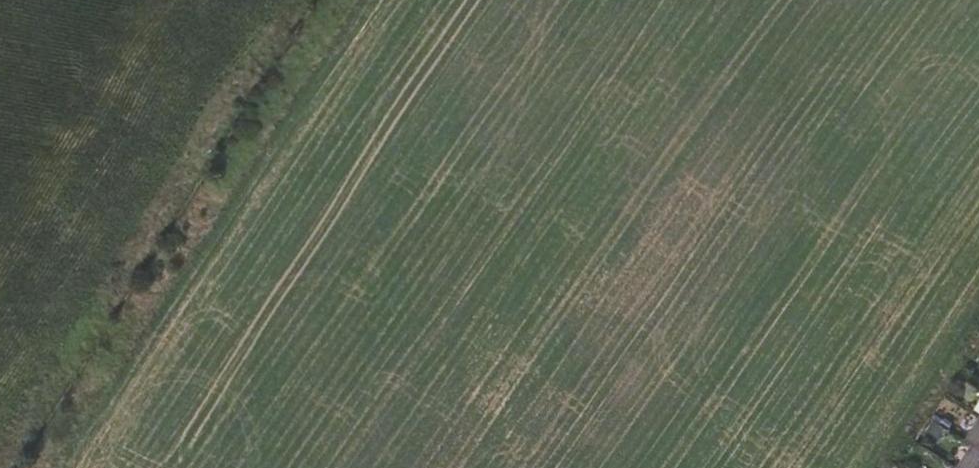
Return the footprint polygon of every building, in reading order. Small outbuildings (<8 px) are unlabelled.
[(969,442),(974,446),(978,449),(978,426),(969,442)] [(974,446),(960,467),(978,467),(978,449),(974,446)]
